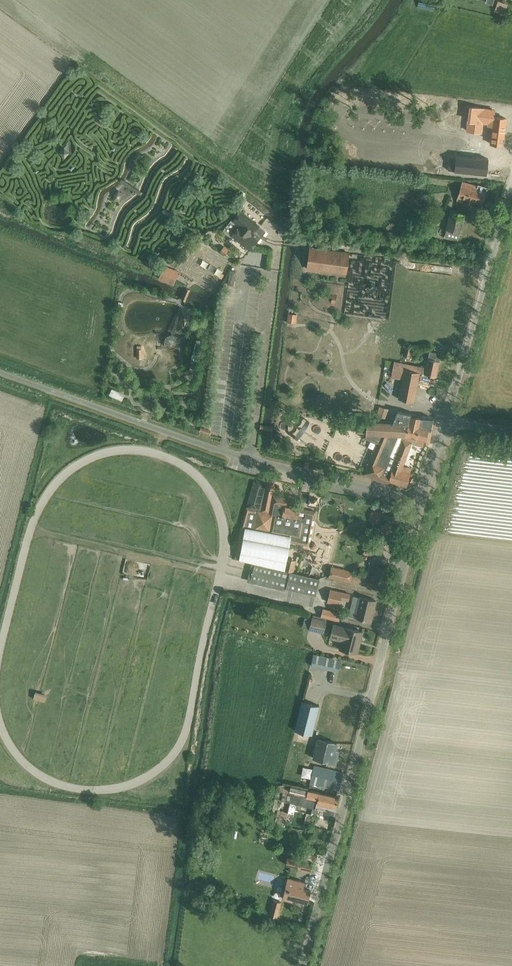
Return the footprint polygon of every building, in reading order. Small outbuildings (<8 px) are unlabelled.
[(497,110),(469,107),(473,108),(473,120),(469,119),(469,128),(482,129),(482,121),(487,122),(487,123),(494,124),(492,139),(503,140),(504,135),(506,135),(509,116),(496,115),(497,110)] [(466,141),(466,155),(481,155),(481,141),(466,141)] [(65,143),(60,149),(65,154),(70,148),(65,143)] [(486,149),(485,158),(503,158),(503,150),(486,149)] [(462,182),(456,200),(462,202),(463,198),(482,204),(487,188),(477,185),(477,186),(462,182)] [(114,193),(113,200),(119,199),(123,193),(119,188),(114,193)] [(165,206),(163,209),(170,213),(169,216),(172,217),(177,209),(174,207),(172,210),(165,206)] [(265,231),(259,226),(240,211),(233,220),(239,225),(231,234),(250,250),(257,241),(265,231)] [(451,211),(446,230),(459,233),(464,214),(451,211)] [(309,248),(306,268),(346,273),(349,253),(309,248)] [(174,254),(169,262),(174,265),(179,258),(174,254)] [(163,264),(158,276),(173,282),(178,270),(163,264)] [(230,269),(228,284),(235,285),(237,270),(230,269)] [(288,313),(287,322),(295,323),(297,315),(288,313)] [(411,347),(405,346),(403,356),(409,358),(411,347)] [(393,361),(390,376),(402,378),(404,369),(419,373),(436,376),(440,354),(429,351),(425,367),(393,361)] [(402,378),(398,398),(414,401),(419,373),(404,369),(402,378)] [(379,406),(376,416),(386,418),(389,409),(379,406)] [(366,421),(356,421),(356,433),(366,433),(381,433),(365,468),(381,475),(389,479),(388,481),(406,486),(409,473),(400,470),(411,444),(423,446),(429,442),(432,429),(431,429),(433,418),(410,416),(411,414),(396,411),(392,421),(366,421)] [(246,507),(234,558),(254,562),(285,570),(289,542),(309,545),(315,511),(298,508),(288,506),(289,502),(279,500),(280,496),(270,494),(273,481),(266,479),(263,493),(260,510),(253,507),(251,508),(246,507)] [(308,506),(319,506),(320,494),(309,493),(308,506)] [(381,523),(382,514),(370,513),(370,522),(381,523)] [(387,519),(380,524),(385,532),(394,526),(389,518),(387,519)] [(254,562),(251,579),(316,595),(319,579),(285,570),(254,562)] [(351,571),(331,566),(328,576),(348,581),(351,571)] [(390,574),(375,570),(373,576),(368,575),(365,585),(386,590),(390,574)] [(330,590),(327,602),(339,605),(341,599),(348,601),(349,594),(330,590)] [(371,621),(376,601),(359,597),(359,598),(353,597),(349,614),(354,615),(354,617),(371,621)] [(321,616),(339,621),(341,614),(323,609),(321,616)] [(326,620),(312,617),(309,629),(323,632),(326,620)] [(357,653),(362,632),(333,624),(330,637),(341,640),(339,649),(357,653)] [(313,654),(310,665),(337,671),(340,660),(313,654)] [(40,693),(34,693),(34,703),(49,703),(48,695),(40,696),(40,693)] [(319,706),(301,701),(294,730),(311,735),(319,706)] [(317,738),(312,758),(335,763),(337,754),(333,754),(336,743),(317,738)] [(309,783),(338,790),(343,772),(313,765),(309,783)] [(336,807),(338,797),(307,790),(290,786),(286,801),(313,808),(314,802),(336,807)] [(296,869),(310,872),(313,862),(315,863),(317,856),(306,854),(305,861),(287,857),(286,864),(297,867),(296,869)] [(310,890),(303,888),(304,882),(287,877),(282,898),(292,901),(292,899),(307,903),(310,890)] [(273,900),(269,916),(276,918),(280,902),(273,900)]
